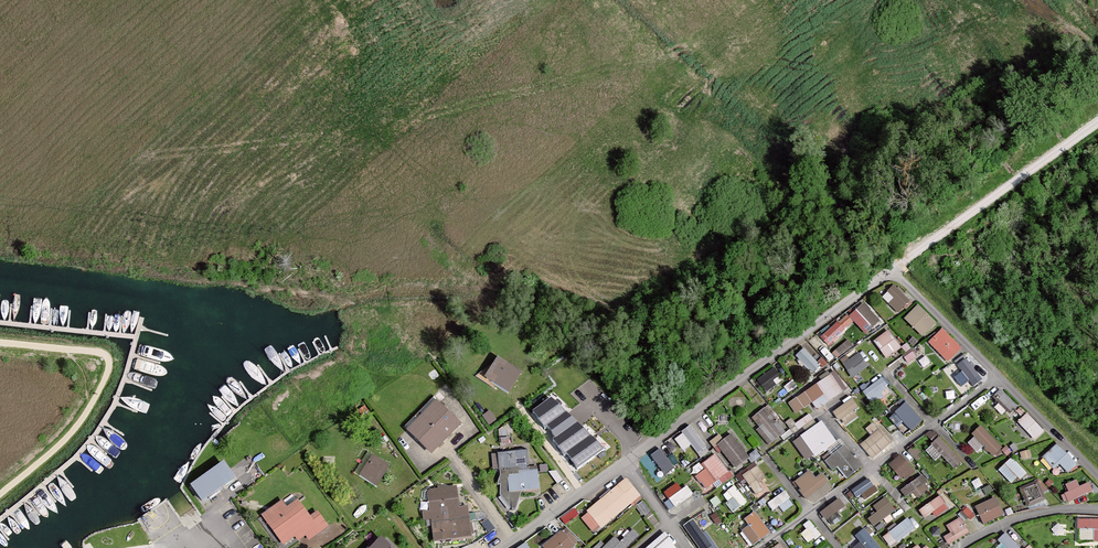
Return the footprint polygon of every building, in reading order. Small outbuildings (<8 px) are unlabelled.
[(908,300),(891,284),(879,297),(896,312),(908,300)] [(877,320),(861,303),(849,315),(865,332),(877,320)] [(934,323),(915,305),(902,318),(921,337),(934,323)] [(845,333),(838,322),(819,336),(826,346),(845,333)] [(961,349),(942,330),(929,343),(948,362),(961,349)] [(898,349),(885,332),(874,341),(888,357),(898,349)] [(848,338),(833,350),(838,355),(853,343),(848,338)] [(802,348),(794,356),(810,372),(818,365),(802,348)] [(866,367),(857,354),(842,365),(851,378),(866,367)] [(520,375),(492,357),(480,376),(508,394),(520,375)] [(984,379),(966,358),(951,371),(969,392),(984,379)] [(781,381),(771,368),(755,381),(764,393),(781,381)] [(845,390),(832,372),(787,403),(795,415),(811,404),(815,410),(845,390)] [(892,392),(881,378),(861,393),(871,406),(892,392)] [(1001,390),(991,399),(1009,417),(1018,408),(1001,390)] [(533,410),(544,424),(565,411),(550,397),(533,410)] [(460,424),(435,399),(405,431),(430,455),(460,424)] [(860,413),(850,399),(832,413),(842,426),(860,413)] [(922,423),(911,408),(900,418),(904,423),(896,430),(903,439),(922,423)] [(785,433),(764,409),(750,420),(771,445),(785,433)] [(544,424),(555,439),(579,423),(565,411),(544,424)] [(1042,430),(1024,413),(1015,423),(1033,440),(1042,430)] [(555,439),(567,454),(592,436),(579,423),(555,439)] [(821,423),(801,438),(816,458),(836,443),(821,423)] [(999,446),(978,426),(969,435),(990,456),(999,446)] [(689,427),(672,440),(681,452),(689,446),(695,454),(705,446),(689,427)] [(889,443),(878,430),(860,444),(871,458),(889,443)] [(731,435),(718,446),(736,469),(749,458),(731,435)] [(567,454),(578,469),(605,448),(592,436),(567,454)] [(962,461),(936,438),(925,451),(935,460),(938,457),(953,470),(962,461)] [(1075,464),(1055,444),(1042,458),(1062,477),(1075,464)] [(842,446),(841,447),(824,461),(833,472),(837,469),(846,479),(860,467),(842,446)] [(527,447),(498,450),(500,473),(529,470),(527,447)] [(660,449),(646,460),(653,470),(660,465),(669,477),(677,471),(660,449)] [(388,467),(369,454),(355,475),(374,488),(388,467)] [(727,473),(712,455),(699,465),(703,471),(695,477),(705,490),(727,473)] [(900,456),(889,465),(904,481),(914,472),(900,456)] [(1026,472),(1011,458),(999,471),(1013,485),(1026,472)] [(236,479),(224,463),(190,487),(203,503),(236,479)] [(769,485),(755,467),(740,478),(755,496),(769,485)] [(538,470),(509,473),(511,496),(540,493),(538,470)] [(808,471),(795,481),(812,503),(832,489),(820,473),(814,478),(808,471)] [(919,475),(900,490),(909,502),(929,487),(919,475)] [(876,490),(866,478),(849,492),(854,499),(860,494),(865,499),(876,490)] [(640,497),(626,479),(588,511),(602,528),(640,497)] [(1067,491),(1060,494),(1065,505),(1093,491),(1088,480),(1078,485),(1075,479),(1064,485),(1067,491)] [(1038,481),(1019,489),(1027,508),(1046,500),(1038,481)] [(692,496),(684,485),(666,499),(674,509),(692,496)] [(748,503),(733,485),(726,491),(740,509),(748,503)] [(455,487),(426,490),(430,533),(438,533),(438,541),(470,537),(466,498),(457,499),(455,487)] [(785,490),(768,503),(773,510),(790,497),(785,490)] [(290,493),(259,515),(281,545),(303,529),(310,538),(326,526),(314,510),(307,516),(290,493)] [(938,496),(918,510),(926,522),(946,509),(938,496)] [(845,505),(837,497),(820,513),(828,521),(845,505)] [(992,497),(973,507),(982,524),(1001,514),(992,497)] [(893,510),(884,498),(864,513),(874,526),(893,510)] [(565,521),(581,514),(577,506),(561,513),(565,521)] [(768,532),(754,514),(737,527),(751,545),(768,532)] [(906,518),(883,537),(892,547),(915,529),(906,518)] [(949,533),(942,537),(947,545),(967,531),(958,518),(945,527),(949,533)] [(683,526),(699,547),(718,547),(706,531),(703,533),(693,519),(683,526)] [(1078,521),(1078,542),(1097,542),(1097,520),(1078,521)] [(809,522),(804,526),(815,541),(821,536),(809,522)] [(541,544),(544,547),(571,547),(573,546),(560,530),(541,544)] [(614,539),(605,547),(630,547),(640,538),(632,530),(618,543),(614,539)] [(864,530),(857,536),(862,542),(854,547),(879,547),(864,530)] [(663,533),(647,547),(676,547),(663,533)] [(995,543),(999,547),(1019,547),(1006,534),(995,543)] [(380,538),(371,547),(390,547),(380,538)]
